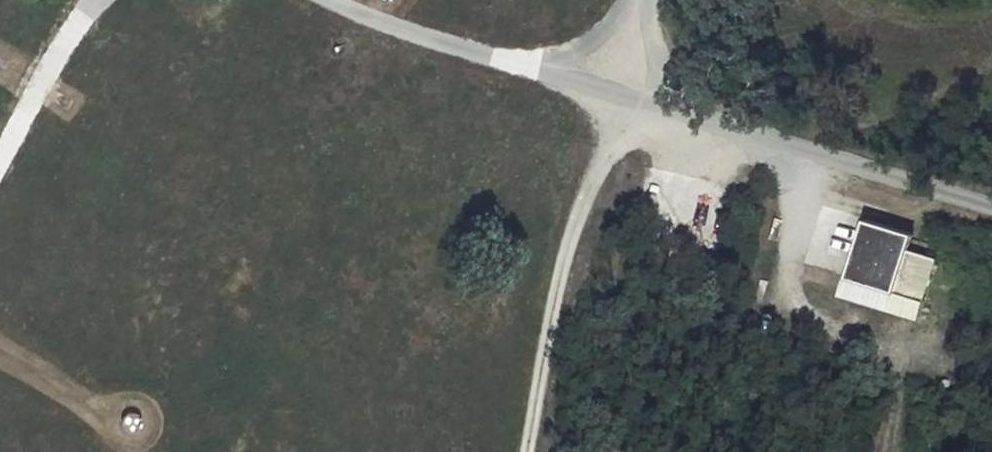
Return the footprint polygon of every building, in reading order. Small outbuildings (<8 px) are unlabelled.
[(906,233),(860,219),(841,276),(889,289),(906,233)]
